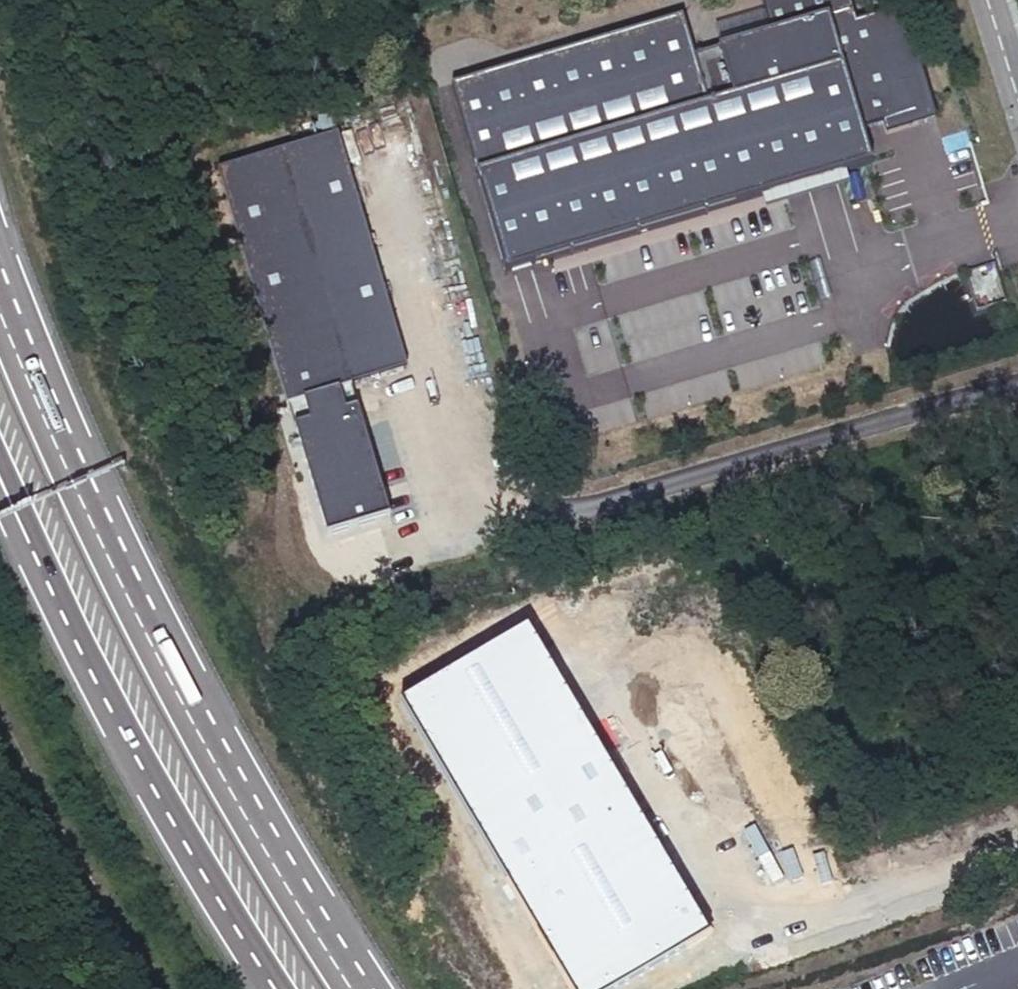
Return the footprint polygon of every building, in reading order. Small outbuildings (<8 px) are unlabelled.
[(504,267),(869,159),(859,126),(910,111),(901,80),(909,78),(888,7),(851,18),(846,0),(757,0),(766,30),(689,52),(677,13),(449,80),(504,267)] [(216,165),(324,531),(389,511),(351,380),(404,365),(335,130),(216,165)]
